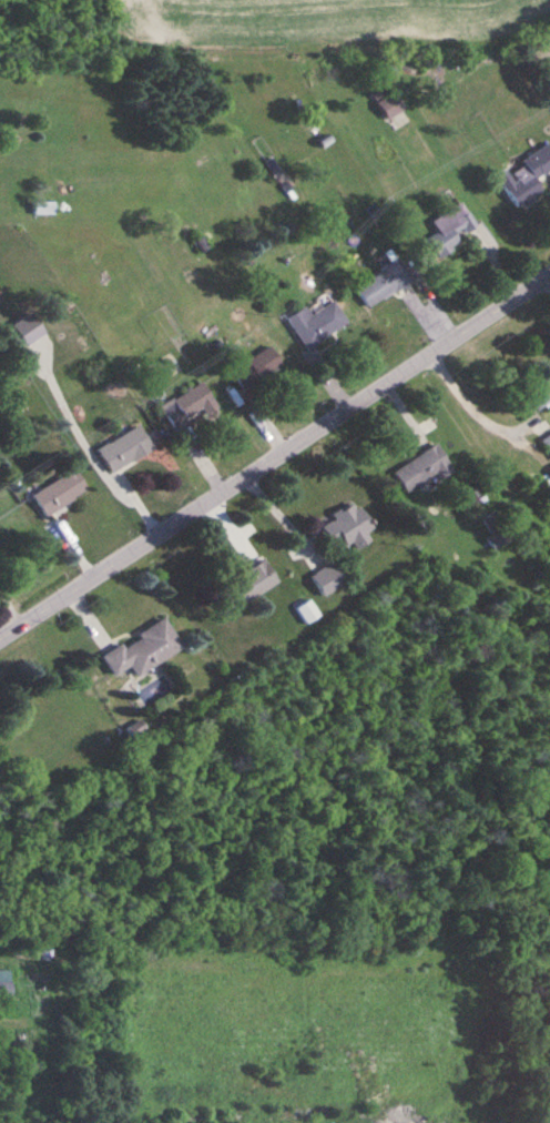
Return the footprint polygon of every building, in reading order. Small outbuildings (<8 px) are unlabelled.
[(388,89),(399,107),(383,115),(373,99),(388,89)] [(326,134),(330,141),(319,148),(315,141),(326,134)] [(547,142),(549,147),(549,168),(534,178),(541,188),(513,205),(496,179),(507,172),(516,185),(529,176),(519,160),(547,142)] [(54,202),(35,202),(35,214),(54,214),(54,202)] [(429,221),(458,202),(472,226),(461,233),(459,229),(448,235),(454,245),(435,257),(424,240),(437,232),(429,221)] [(397,259),(409,279),(365,306),(352,286),(397,259)] [(284,318),(304,306),(306,311),(320,302),(337,327),(303,348),(284,318)] [(267,344),(279,364),(241,388),(227,368),(267,344)] [(9,368),(21,368),(21,377),(9,377),(9,368)] [(200,381),(213,403),(185,421),(183,416),(169,425),(157,407),(200,381)] [(94,447),(133,423),(149,446),(109,471),(94,447)] [(540,439),(549,433),(549,456),(540,439)] [(393,472),(435,445),(446,463),(404,489),(393,472)] [(31,494),(71,468),(83,487),(42,513),(31,494)] [(319,527),(332,519),(328,515),(352,500),(369,528),(334,550),(319,527)] [(492,512),(506,532),(488,543),(483,536),(488,533),(479,519),(492,512)] [(214,590),(242,574),(240,570),(259,559),(273,581),(226,609),(214,590)] [(307,576),(326,564),(338,581),(319,594),(307,576)] [(293,607),(306,599),(316,615),(303,624),(293,607)] [(159,617),(176,646),(129,676),(124,669),(112,677),(99,654),(116,643),(119,646),(134,637),(132,634),(159,617)] [(121,728),(135,719),(138,724),(124,732),(121,728)] [(9,999),(0,998),(0,982),(9,982),(9,999)]
